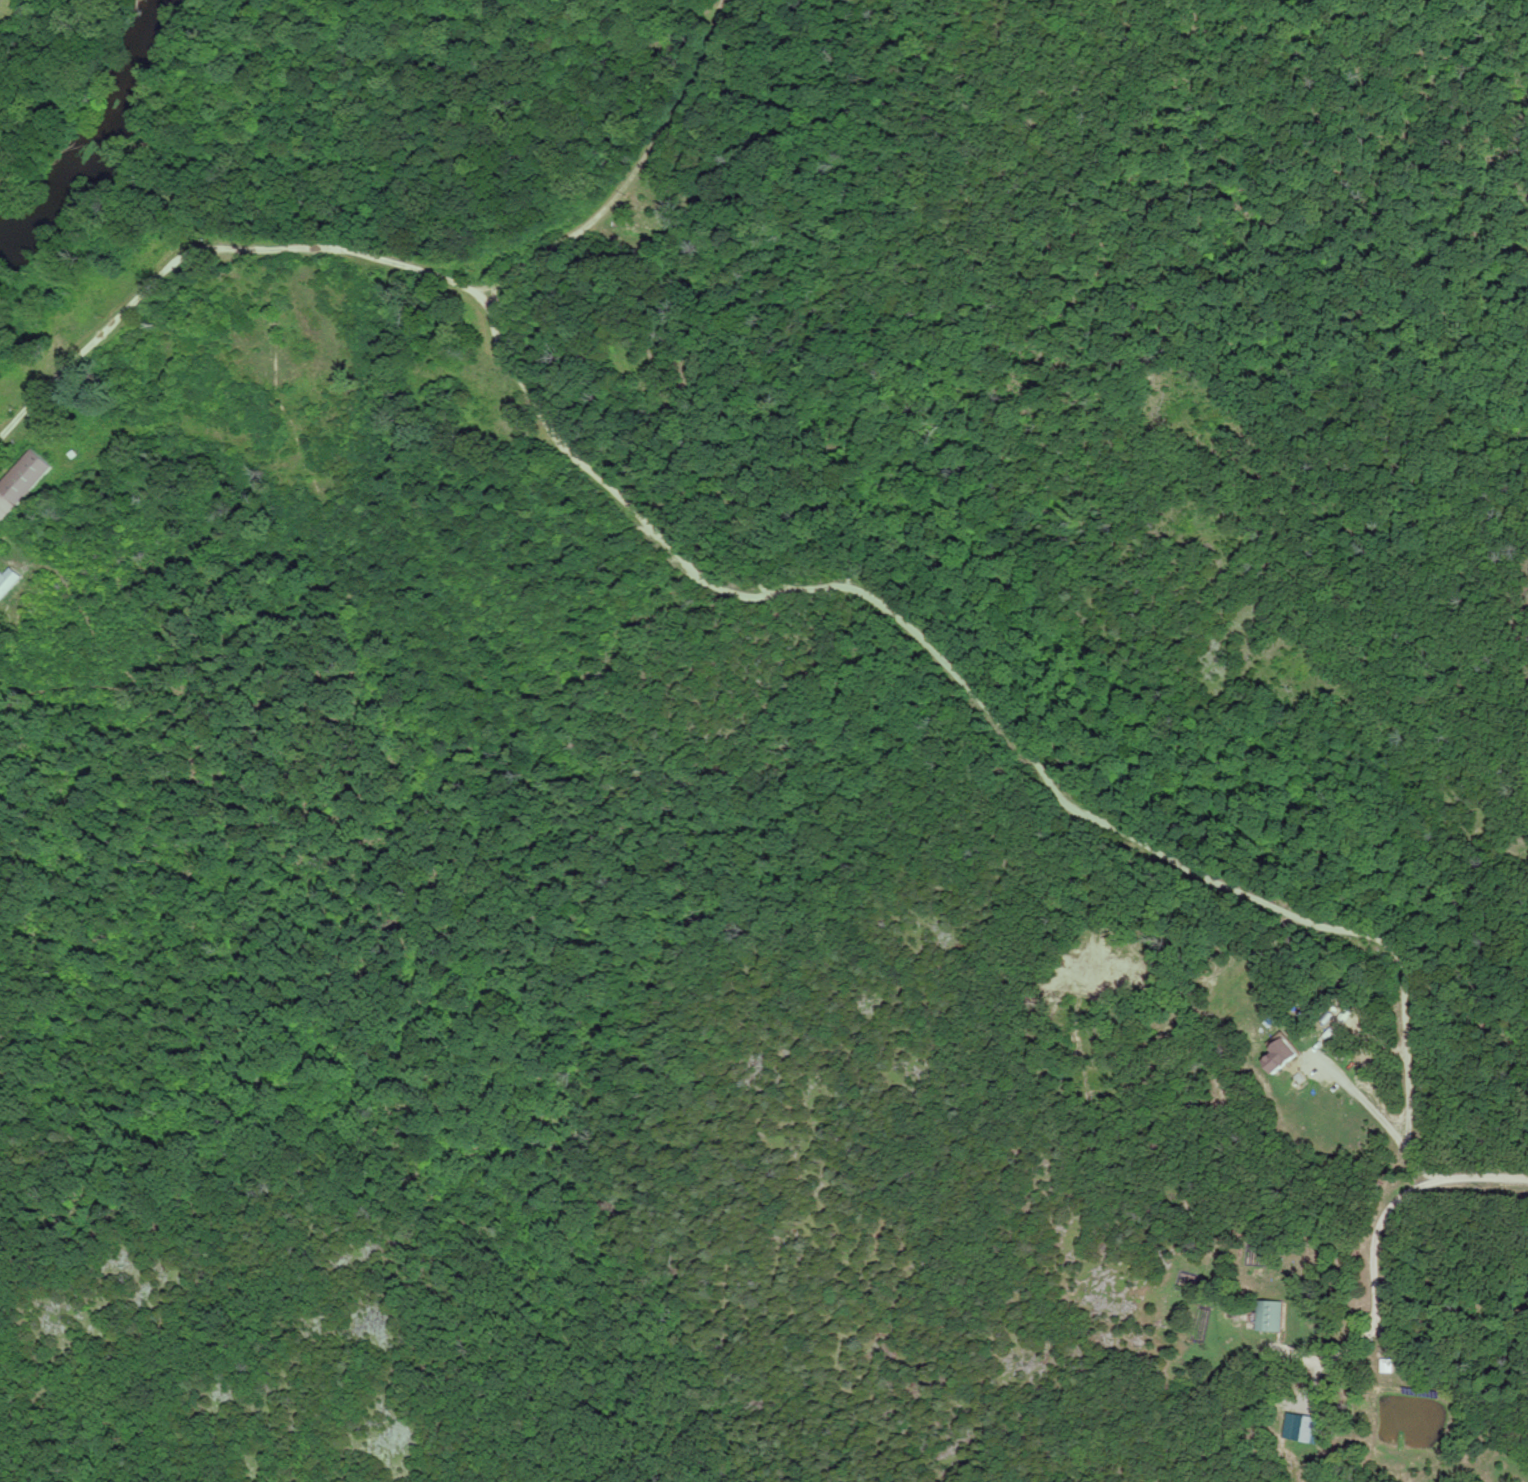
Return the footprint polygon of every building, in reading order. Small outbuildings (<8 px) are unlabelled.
[(1,523),(52,468),(31,449),(0,482),(0,522),(1,523)] [(0,572),(0,602),(22,579),(10,568),(3,575),(0,572)] [(1299,1057),(1284,1033),(1266,1045),(1272,1055),(1264,1060),(1272,1074),(1299,1057)] [(1258,1333),(1283,1333),(1283,1303),(1258,1302),(1258,1333)]
